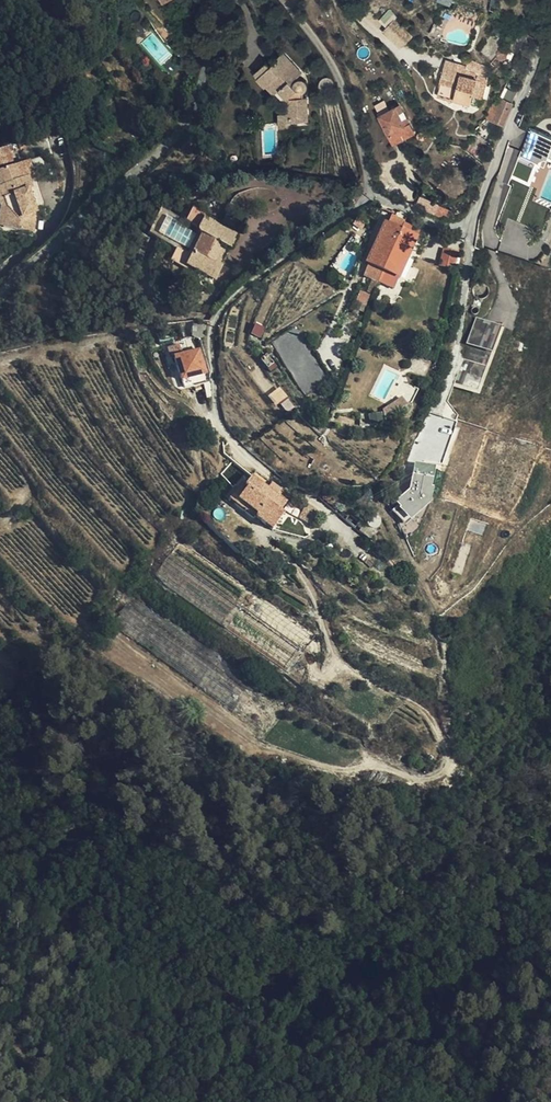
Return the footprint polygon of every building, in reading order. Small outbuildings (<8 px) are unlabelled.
[(396,17),(383,29),(402,47),(414,34),(396,17)] [(265,93),(272,100),(278,96),(287,105),(288,127),(306,126),(304,103),(301,103),(301,98),(302,96),(304,93),(303,90),(302,88),(300,86),(297,85),(294,81),(298,77),(279,59),(270,66),(271,68),(267,72),(263,69),(252,79),(256,83),(254,85),(263,94),(265,93)] [(470,103),(477,79),(443,69),(440,77),(435,76),(432,84),(437,86),(435,92),(470,103)] [(512,103),(516,92),(506,88),(502,98),(512,103)] [(278,96),(272,100),(270,103),(277,109),(278,132),(278,133),(288,132),(288,127),(287,105),(278,96)] [(503,124),(512,103),(502,98),(493,120),(503,124)] [(404,126),(400,119),(404,116),(399,106),(379,116),(389,134),(404,126)] [(548,163),(550,154),(550,136),(530,130),(522,155),(548,163)] [(508,145),(500,180),(512,182),(520,148),(508,145)] [(33,188),(37,187),(32,175),(23,177),(17,162),(3,167),(7,182),(6,182),(12,201),(5,220),(35,230),(41,211),(33,188)] [(417,206),(437,212),(441,202),(421,195),(417,206)] [(188,257),(173,250),(167,264),(187,273),(189,269),(213,280),(218,267),(213,264),(220,246),(226,248),(231,237),(230,235),(230,233),(215,226),(201,220),(202,216),(186,209),(181,221),(193,227),(193,234),(194,235),(197,237),(209,242),(202,258),(190,253),(188,257)] [(407,216),(396,212),(390,228),(384,225),(361,277),(368,280),(363,293),(372,296),(377,283),(381,271),(407,216)] [(226,227),(231,216),(224,213),(219,224),(226,227)] [(201,220),(215,226),(217,223),(202,216),(201,220)] [(415,220),(407,216),(381,271),(396,279),(413,240),(406,235),(409,229),(410,230),(415,220)] [(197,237),(190,253),(202,258),(209,242),(197,237)] [(461,242),(453,240),(450,256),(458,258),(461,242)] [(486,288),(488,290),(493,271),(483,268),(478,285),(480,285),(482,286),(486,288)] [(361,314),(367,297),(357,294),(354,302),(358,303),(355,311),(361,314)] [(477,309),(480,299),(477,299),(474,298),(471,308),(476,308),(477,309)] [(481,386),(500,324),(476,316),(468,342),(473,344),(461,380),(481,386)] [(206,383),(197,351),(181,355),(178,346),(168,348),(171,359),(174,358),(179,381),(189,379),(191,387),(206,383)] [(388,415),(407,405),(403,398),(384,408),(388,415)] [(382,425),(382,416),(369,418),(368,415),(357,417),(356,428),(382,425)] [(243,487),(234,499),(254,515),(252,518),(269,530),(288,505),(285,505),(248,477),(241,486),(243,487)] [(405,511),(415,523),(432,509),(430,506),(434,503),(438,484),(420,481),(416,498),(417,499),(405,511)] [(254,515),(234,499),(230,505),(250,520),(252,518),(254,515)]
